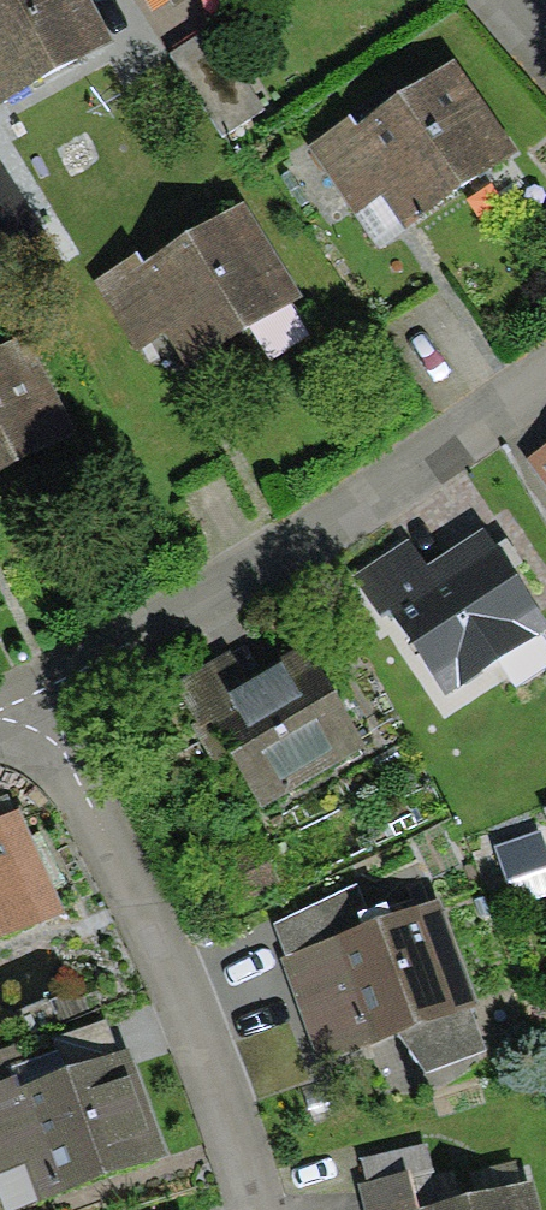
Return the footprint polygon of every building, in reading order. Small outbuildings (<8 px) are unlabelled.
[(60,0),(0,0),(0,112),(93,65),(60,0)] [(500,182),(440,84),(317,158),(356,221),(388,201),(410,237),(500,182)] [(288,326),(231,226),(106,296),(143,360),(176,341),(196,378),(288,326)] [(13,356),(0,362),(0,489),(62,460),(13,356)] [(450,693),(538,633),(480,550),(425,587),(401,552),(357,581),(385,623),(396,615),(450,693)] [(266,808),(360,756),(310,667),(252,700),(231,661),(184,687),(209,731),(220,725),(266,808)] [(41,937),(0,839),(0,954),(41,937)] [(439,930),(292,970),(316,1060),(463,1020),(439,930)] [(0,1103),(0,1162),(45,1147),(62,1198),(146,1172),(112,1067),(0,1103)] [(406,1194),(360,1202),(362,1209),(408,1209),(406,1194)] [(518,1200),(463,1209),(520,1209),(518,1200)]
